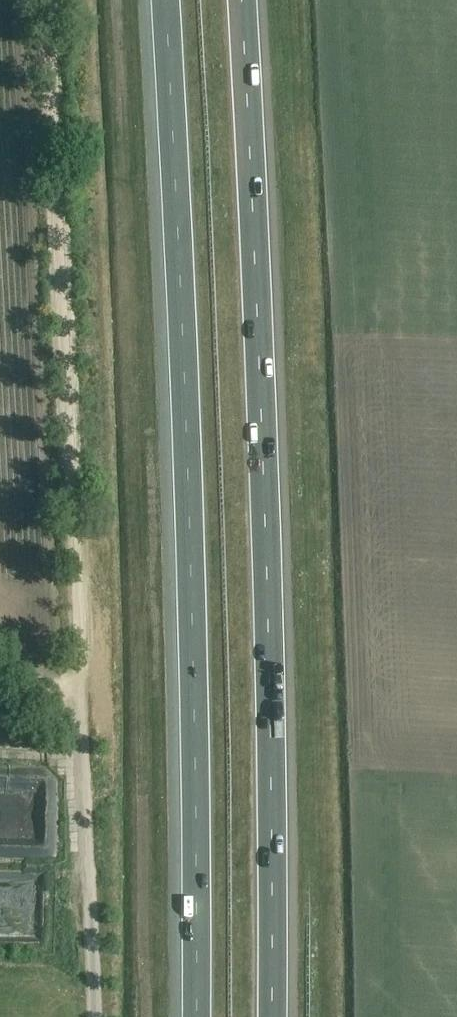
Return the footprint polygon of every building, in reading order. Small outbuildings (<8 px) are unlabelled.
[(34,790),(32,843),(57,844),(58,791),(34,790)] [(47,880),(0,877),(0,932),(44,935),(47,880)]
